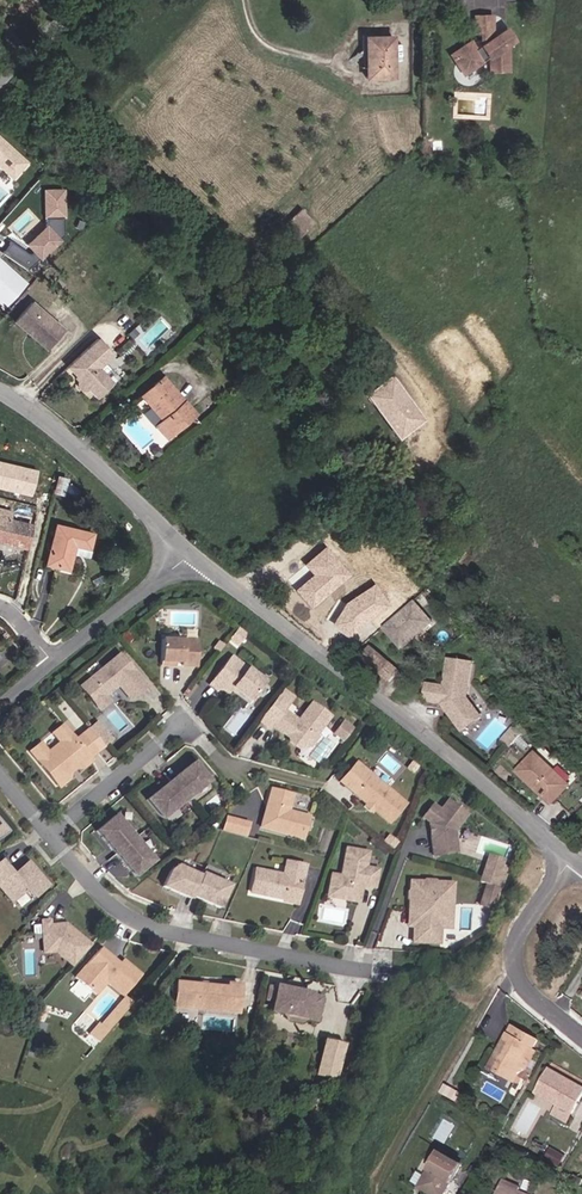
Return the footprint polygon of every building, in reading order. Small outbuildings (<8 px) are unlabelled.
[(494,70),(506,69),(506,60),(514,59),(512,43),(515,40),(506,29),(492,39),(490,39),(490,30),(492,30),(491,16),(472,15),(472,31),(480,31),(481,46),(475,50),(470,45),(452,58),(467,78),(487,64),(492,63),(494,65),(494,70)] [(365,79),(394,78),(392,35),(363,37),(365,79)] [(515,69),(514,59),(506,60),(506,69),(515,69)] [(0,142),(0,169),(10,178),(24,164),(0,142)] [(65,190),(48,190),(49,227),(31,244),(36,250),(32,254),(13,241),(5,252),(29,269),(66,235),(65,190)] [(301,238),(317,223),(302,207),(286,222),(301,238)] [(0,273),(0,301),(2,303),(16,285),(0,273)] [(60,331),(28,305),(12,324),(44,351),(60,331)] [(112,356),(97,340),(67,369),(79,382),(77,384),(76,388),(80,392),(84,392),(86,390),(96,400),(111,385),(97,370),(103,364),(112,356)] [(97,370),(111,385),(117,379),(103,364),(97,370)] [(403,436),(425,419),(392,378),(381,388),(385,392),(374,400),(403,436)] [(164,380),(142,400),(161,424),(156,429),(166,441),(196,416),(164,380)] [(115,448),(109,441),(102,447),(108,454),(115,448)] [(35,471),(0,463),(0,489),(29,496),(35,471)] [(24,549),(30,527),(19,524),(22,516),(0,510),(0,542),(24,549)] [(71,545),(85,548),(87,533),(52,526),(45,563),(66,567),(69,554),(71,545)] [(71,545),(69,554),(83,556),(85,548),(71,545)] [(313,610),(340,587),(334,580),(343,572),(327,553),(308,569),(317,579),(299,594),(313,610)] [(349,579),(343,572),(334,580),(340,587),(349,579)] [(361,629),(389,611),(376,591),(348,609),(336,629),(354,640),(361,629)] [(432,621),(413,600),(383,628),(402,649),(432,621)] [(243,642),(249,633),(246,630),(242,628),(236,637),(243,642)] [(201,667),(202,641),(166,639),(165,665),(180,666),(180,662),(186,662),(186,666),(201,667)] [(367,649),(360,658),(390,680),(397,670),(367,649)] [(148,684),(122,652),(84,684),(98,701),(107,693),(116,686),(117,682),(119,680),(133,697),(148,684)] [(268,680),(235,656),(214,685),(222,691),(224,687),(233,693),(237,687),(254,699),(268,680)] [(446,664),(443,689),(426,688),(425,707),(441,708),(461,735),(481,721),(468,701),(471,667),(446,664)] [(335,714),(317,701),(304,719),(289,708),(296,698),(286,691),(265,718),(275,726),(278,722),(286,728),(287,727),(295,733),(296,739),(305,746),(313,745),(335,714)] [(103,707),(112,699),(107,693),(98,701),(103,707)] [(342,718),(332,733),(343,740),(353,726),(342,718)] [(98,735),(106,728),(101,722),(93,729),(98,735)] [(95,759),(93,757),(78,738),(65,723),(54,732),(62,742),(62,747),(57,752),(51,751),(43,742),(33,751),(61,784),(71,776),(72,769),(76,765),(87,766),(95,759)] [(526,723),(520,729),(527,736),(533,730),(526,723)] [(115,739),(106,728),(98,735),(107,746),(115,739)] [(527,736),(520,729),(514,735),(521,742),(527,736)] [(100,751),(84,733),(78,738),(93,757),(100,751)] [(549,809),(567,789),(533,759),(515,779),(549,809)] [(409,802),(374,772),(359,760),(351,770),(365,782),(379,794),(371,803),(374,803),(376,805),(377,808),(393,822),(409,802)] [(189,800),(212,781),(196,762),(173,781),(189,800)] [(379,794),(365,782),(351,770),(343,779),(371,803),(379,794)] [(189,800),(173,781),(150,801),(166,819),(189,800)] [(293,810),(297,793),(276,788),(271,806),(273,810),(272,817),(268,816),(266,826),(308,837),(314,815),(293,810)] [(457,830),(469,814),(450,800),(442,810),(435,804),(425,817),(433,823),(432,824),(435,826),(436,833),(434,836),(436,855),(450,853),(449,843),(459,842),(457,830)] [(136,838),(117,815),(98,831),(117,854),(136,838)] [(232,831),(236,819),(229,817),(226,830),(232,831)] [(0,819),(0,837),(9,829),(0,819)] [(248,835),(251,823),(236,819),(232,831),(248,835)] [(401,841),(393,834),(389,840),(397,846),(401,841)] [(155,861),(136,838),(117,854),(136,877),(155,861)] [(460,852),(459,842),(449,843),(450,853),(460,852)] [(377,885),(381,868),(369,865),(371,850),(350,846),(345,874),(335,872),(333,885),(341,886),(342,888),(340,895),(362,899),(364,890),(362,887),(363,882),(377,885)] [(113,855),(104,864),(118,878),(127,869),(113,855)] [(30,859),(16,871),(5,858),(0,862),(0,881),(15,899),(29,888),(37,897),(51,884),(30,859)] [(497,884),(503,864),(488,860),(483,880),(490,882),(497,884)] [(303,894),(305,883),(302,883),(303,879),(306,879),(309,865),(290,861),(287,875),(260,869),(255,891),(269,894),(269,892),(275,893),(276,896),(289,898),(290,891),(303,894)] [(195,895),(204,876),(180,865),(174,870),(167,886),(194,898),(195,895)] [(222,908),(232,885),(205,873),(204,876),(195,895),(222,908)] [(443,900),(444,880),(431,879),(430,878),(420,878),(418,879),(406,879),(406,888),(404,889),(404,896),(405,897),(405,908),(412,908),(412,913),(409,913),(409,923),(410,924),(410,939),(436,940),(436,924),(437,924),(438,905),(443,900)] [(447,925),(448,880),(444,880),(443,900),(438,905),(437,924),(447,925)] [(340,895),(342,888),(341,886),(333,885),(331,893),(340,895)] [(301,901),(303,894),(290,891),(289,898),(301,901)] [(94,946),(69,924),(67,927),(63,927),(63,924),(54,925),(54,920),(46,921),(48,952),(60,951),(77,966),(94,946)] [(143,977),(125,961),(122,965),(104,949),(79,978),(99,995),(110,983),(126,997),(127,996),(143,977)] [(237,1013),(241,986),(229,985),(228,989),(178,984),(176,1006),(197,1008),(230,1012),(236,1013),(237,1013)] [(319,1022),(323,999),(313,996),(313,995),(279,988),(278,990),(272,988),(269,1000),(276,1001),(274,1012),(287,1015),(290,1020),(303,1023),(308,1019),(319,1022)] [(101,1041),(134,1003),(127,996),(126,997),(93,1034),(101,1041)] [(498,1059),(489,1073),(508,1084),(517,1070),(520,1072),(532,1052),(529,1051),(532,1044),(508,1029),(492,1056),(498,1059)] [(349,1043),(328,1037),(317,1077),(338,1083),(349,1043)] [(484,1070),(489,1073),(498,1059),(492,1056),(484,1070)] [(543,1071),(532,1094),(569,1114),(581,1090),(543,1071)] [(457,1096),(440,1086),(435,1095),(452,1105),(457,1096)] [(457,1166),(436,1153),(415,1186),(428,1193),(440,1193),(457,1166)] [(555,1169),(559,1161),(549,1155),(544,1163),(555,1169)] [(521,1187),(505,1180),(499,1193),(527,1193),(520,1191),(521,1187)]
